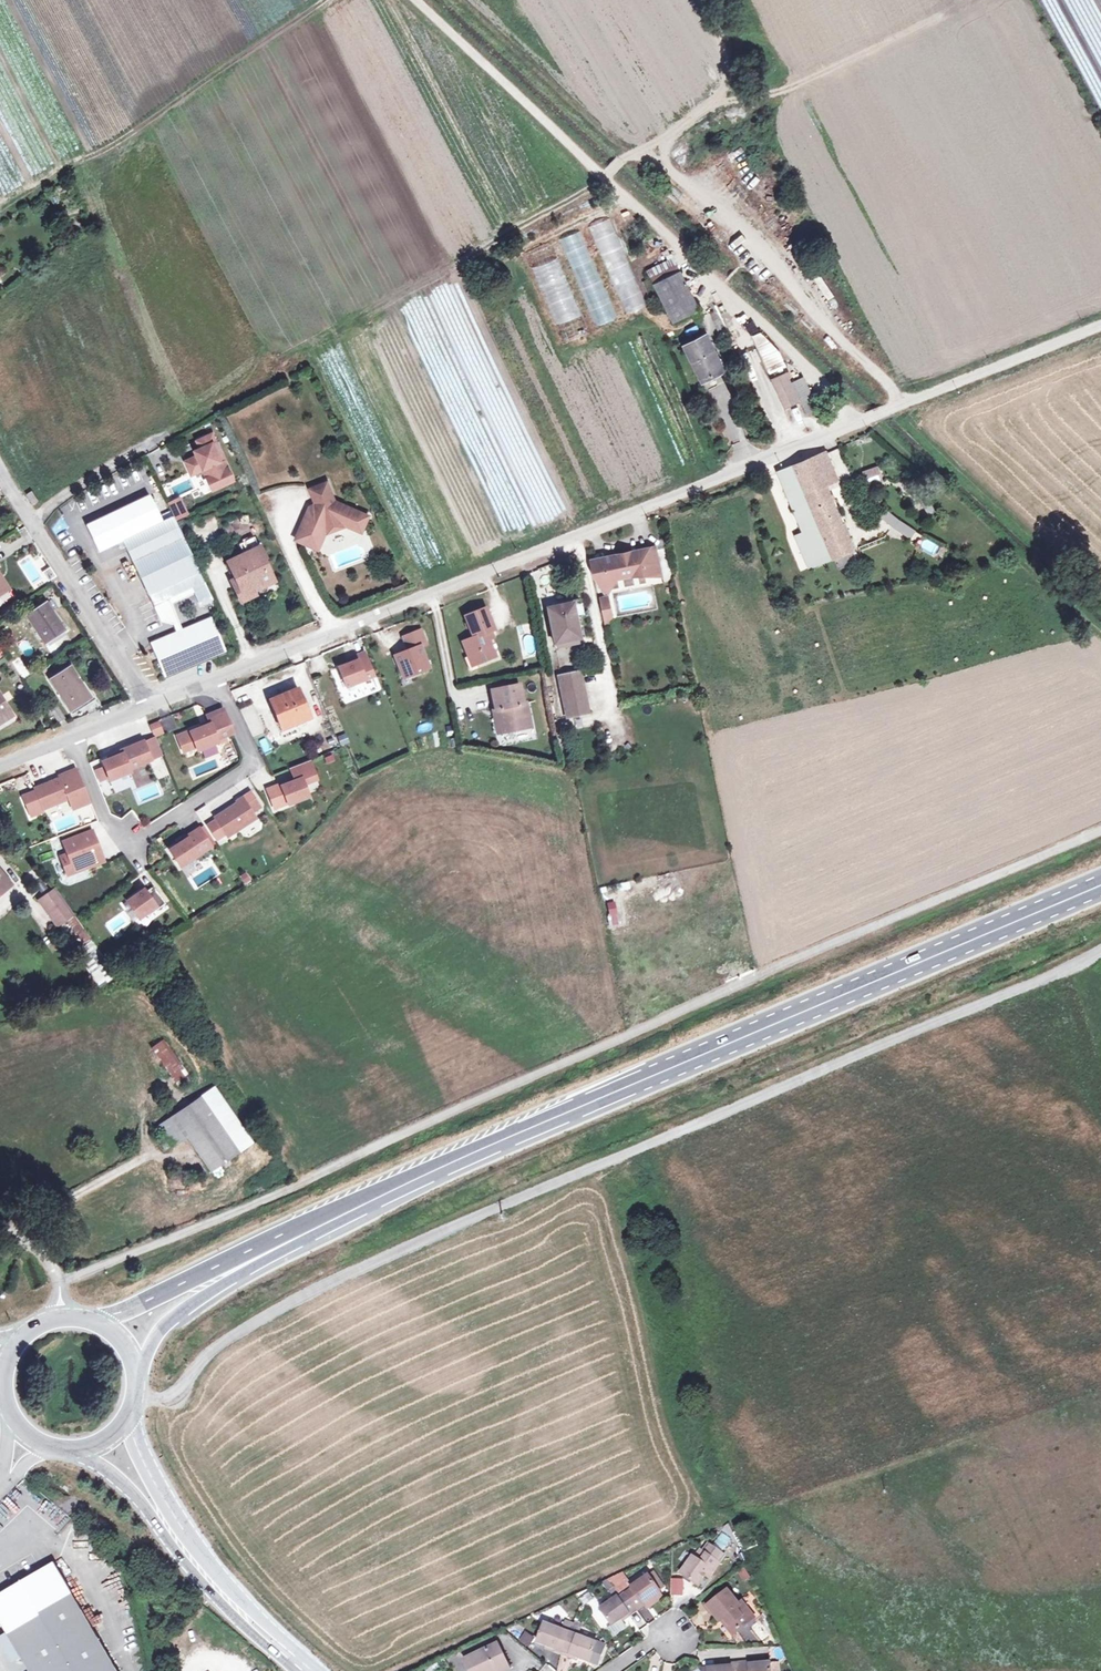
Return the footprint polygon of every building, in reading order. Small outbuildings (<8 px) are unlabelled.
[(612,218),(588,228),(626,315),(649,305),(612,218)] [(583,232),(559,242),(597,329),(620,319),(583,232)] [(552,246),(529,256),(566,343),(589,333),(552,246)] [(646,271),(654,286),(680,272),(673,258),(646,271)] [(493,271),(482,276),(487,285),(497,280),(493,271)] [(680,272),(654,286),(672,323),(699,309),(680,272)] [(760,333),(752,337),(769,375),(786,367),(779,352),(760,333)] [(706,337),(685,347),(701,381),(722,371),(706,337)] [(785,374),(773,380),(783,400),(795,394),(785,374)] [(803,377),(793,383),(808,413),(818,407),(803,377)] [(705,393),(694,397),(699,413),(711,408),(705,393)] [(799,401),(795,394),(783,400),(786,407),(799,401)] [(799,412),(790,415),(795,429),(804,427),(799,412)] [(213,435),(198,442),(205,457),(200,459),(198,457),(186,462),(192,476),(204,470),(208,479),(212,488),(233,479),(213,435)] [(827,451),(796,464),(834,557),(835,557),(839,567),(858,560),(834,501),(832,495),(829,488),(827,483),(838,478),(827,451)] [(834,557),(796,464),(780,470),(806,531),(798,535),(811,567),(834,557)] [(876,466),(861,471),(867,487),(882,482),(876,466)] [(920,495),(927,491),(918,475),(911,478),(920,495)] [(827,483),(829,488),(840,483),(838,478),(827,483)] [(234,482),(233,479),(212,488),(208,479),(203,481),(209,493),(234,482)] [(162,484),(166,496),(189,488),(187,482),(176,486),(174,480),(162,484)] [(326,484),(310,490),(315,503),(312,511),(309,509),(296,540),(318,549),(326,530),(331,532),(340,528),(341,524),(361,532),(368,517),(334,503),(326,484)] [(30,490),(24,494),(31,505),(37,501),(30,490)] [(927,491),(920,495),(930,514),(937,510),(927,491)] [(150,512),(164,505),(160,498),(146,505),(150,512)] [(180,500),(168,505),(175,520),(187,515),(180,500)] [(904,521),(884,506),(878,513),(888,522),(895,528),(913,537),(914,536),(919,539),(920,538),(923,539),(925,535),(904,521)] [(165,521),(123,540),(153,605),(192,587),(194,593),(201,606),(212,601),(170,511),(162,515),(165,521)] [(214,514),(208,515),(212,529),(218,527),(214,514)] [(120,535),(123,540),(165,521),(162,515),(120,535)] [(249,516),(239,516),(240,525),(249,524),(249,516)] [(196,542),(202,537),(188,523),(183,528),(196,542)] [(260,546),(226,562),(233,578),(240,576),(242,581),(233,585),(241,601),(255,594),(254,591),(274,581),(268,568),(265,569),(261,560),(265,558),(260,546)] [(942,546),(937,552),(942,555),(947,549),(942,546)] [(640,550),(594,559),(597,575),(604,586),(619,577),(648,572),(664,575),(659,548),(640,552),(640,550)] [(46,581),(55,578),(51,567),(42,570),(46,581)] [(8,589),(0,576),(0,594),(8,589)] [(240,576),(233,578),(231,580),(233,585),(242,581),(240,576)] [(171,604),(194,593),(192,587),(153,605),(161,622),(174,625),(178,634),(183,632),(171,604)] [(613,621),(606,594),(596,597),(603,624),(613,621)] [(580,601),(573,602),(580,638),(586,636),(580,601)] [(573,602),(548,607),(555,643),(580,638),(573,602)] [(46,603),(26,616),(44,644),(65,631),(46,603)] [(487,607),(466,615),(474,636),(464,640),(470,654),(474,652),(478,663),(479,663),(497,655),(490,638),(488,632),(493,630),(495,629),(487,607)] [(178,634),(152,644),(165,675),(223,650),(210,620),(183,632),(178,634)] [(418,627),(401,635),(406,648),(393,654),(401,672),(408,669),(410,673),(428,665),(419,643),(424,641),(418,627)] [(531,635),(522,636),(524,652),(533,651),(531,635)] [(363,651),(354,655),(356,660),(347,663),(337,667),(345,686),(373,675),(363,651)] [(474,652),(470,654),(466,656),(472,668),(474,669),(481,667),(479,663),(478,663),(474,652)] [(356,660),(354,655),(345,659),(347,663),(356,660)] [(46,666),(41,669),(45,676),(50,673),(46,666)] [(71,668),(51,681),(71,712),(92,699),(71,668)] [(581,672),(559,676),(567,717),(589,712),(581,672)] [(519,685),(492,691),(495,710),(500,709),(505,732),(530,727),(526,703),(523,703),(519,685)] [(298,689),(270,700),(280,723),(294,717),(297,723),(311,717),(298,689)] [(10,713),(0,696),(0,719),(10,713)] [(239,708),(252,739),(265,734),(252,703),(239,708)] [(57,706),(50,710),(58,723),(65,718),(57,706)] [(223,709),(207,716),(210,724),(190,732),(190,731),(177,736),(184,751),(196,746),(198,750),(218,742),(217,739),(233,733),(223,709)] [(500,709),(495,710),(492,710),(497,734),(505,732),(500,709)] [(10,713),(0,719),(0,724),(13,717),(10,713)] [(294,717),(280,723),(283,729),(297,723),(294,717)] [(159,723),(151,726),(154,734),(156,734),(163,731),(159,723)] [(344,732),(335,735),(338,745),(347,742),(344,732)] [(155,737),(144,741),(152,760),(163,755),(155,737)] [(144,741),(121,750),(123,753),(103,761),(105,767),(96,770),(100,781),(109,777),(110,780),(130,772),(129,769),(152,760),(144,741)] [(291,768),(295,776),(314,769),(310,760),(291,768)] [(66,772),(67,775),(61,778),(35,788),(36,791),(23,796),(29,812),(42,806),(43,809),(69,799),(75,796),(79,806),(91,801),(77,768),(66,772)] [(289,804),(310,796),(305,784),(318,778),(314,769),(295,776),(296,780),(282,786),(282,783),(268,789),(275,808),(289,803),(289,804)] [(257,818),(253,812),(261,806),(251,791),(237,800),(239,802),(216,817),(217,819),(226,833),(228,836),(257,818)] [(75,796),(69,799),(73,809),(79,806),(75,796)] [(204,805),(194,811),(201,822),(211,816),(204,805)] [(42,806),(29,812),(31,816),(44,811),(43,809),(42,806)] [(218,839),(226,833),(217,819),(209,825),(218,839)] [(64,833),(67,840),(88,832),(86,825),(64,833)] [(180,866),(211,846),(199,828),(186,837),(187,839),(170,850),(180,866)] [(104,861),(92,830),(88,832),(67,840),(63,841),(68,854),(60,856),(68,875),(104,861)] [(181,869),(194,890),(220,874),(207,853),(181,869)] [(0,870),(0,893),(2,890),(1,889),(9,884),(0,874),(2,872),(0,870)] [(243,885),(250,881),(245,873),(238,877),(243,885)] [(628,881),(618,883),(619,890),(629,889),(628,881)] [(149,914),(166,903),(153,886),(146,892),(144,889),(127,901),(139,917),(148,912),(149,914)] [(57,889),(39,901),(57,926),(67,919),(74,914),(57,889)] [(607,925),(617,925),(615,901),(605,902),(607,925)] [(101,954),(74,914),(67,919),(96,959),(101,954)] [(164,1040),(153,1048),(180,1087),(191,1079),(164,1040)] [(215,1088),(201,1097),(239,1152),(253,1142),(215,1088)] [(201,1097),(160,1126),(175,1146),(188,1137),(211,1171),(239,1152),(201,1097)] [(721,1563),(704,1552),(698,1559),(696,1558),(693,1556),(680,1574),(699,1586),(706,1576),(710,1569),(715,1572),(721,1563)] [(55,1564),(0,1595),(0,1621),(29,1670),(118,1670),(55,1564)] [(743,1581),(751,1577),(745,1565),(737,1570),(743,1581)] [(710,1569),(706,1576),(710,1579),(715,1572),(710,1569)] [(632,1590),(626,1594),(638,1612),(645,1607),(643,1604),(651,1599),(661,1592),(649,1575),(631,1588),(632,1590)] [(670,1577),(670,1594),(682,1594),(682,1577),(670,1577)] [(709,1606),(729,1591),(726,1587),(707,1603),(709,1606)] [(739,1604),(729,1591),(709,1606),(721,1621),(724,1618),(731,1626),(752,1614),(743,1602),(739,1604)] [(638,1612),(626,1594),(620,1598),(619,1596),(600,1610),(612,1626),(623,1619),(629,1615),(631,1617),(638,1612)] [(643,1604),(645,1607),(647,1609),(654,1604),(651,1599),(643,1604)] [(752,1615),(731,1627),(735,1633),(754,1618),(752,1615)] [(724,1618),(721,1621),(727,1628),(731,1626),(724,1618)] [(563,1620),(562,1627),(579,1631),(580,1624),(563,1620)] [(563,1630),(544,1623),(537,1643),(555,1649),(554,1653),(561,1655),(568,1635),(563,1632),(563,1630)] [(731,1636),(735,1633),(731,1627),(729,1628),(727,1630),(731,1636)] [(518,1642),(527,1647),(533,1636),(524,1631),(518,1642)] [(597,1643),(570,1633),(568,1635),(561,1655),(569,1658),(571,1655),(578,1658),(590,1663),(597,1643)] [(465,1661),(470,1670),(483,1670),(484,1670),(497,1670),(508,1666),(498,1645),(465,1661)] [(424,1670),(435,1670),(442,1668),(439,1661),(422,1668),(424,1670)] [(771,1663),(748,1664),(747,1662),(730,1663),(730,1665),(707,1667),(707,1670),(771,1670),(771,1663)]
